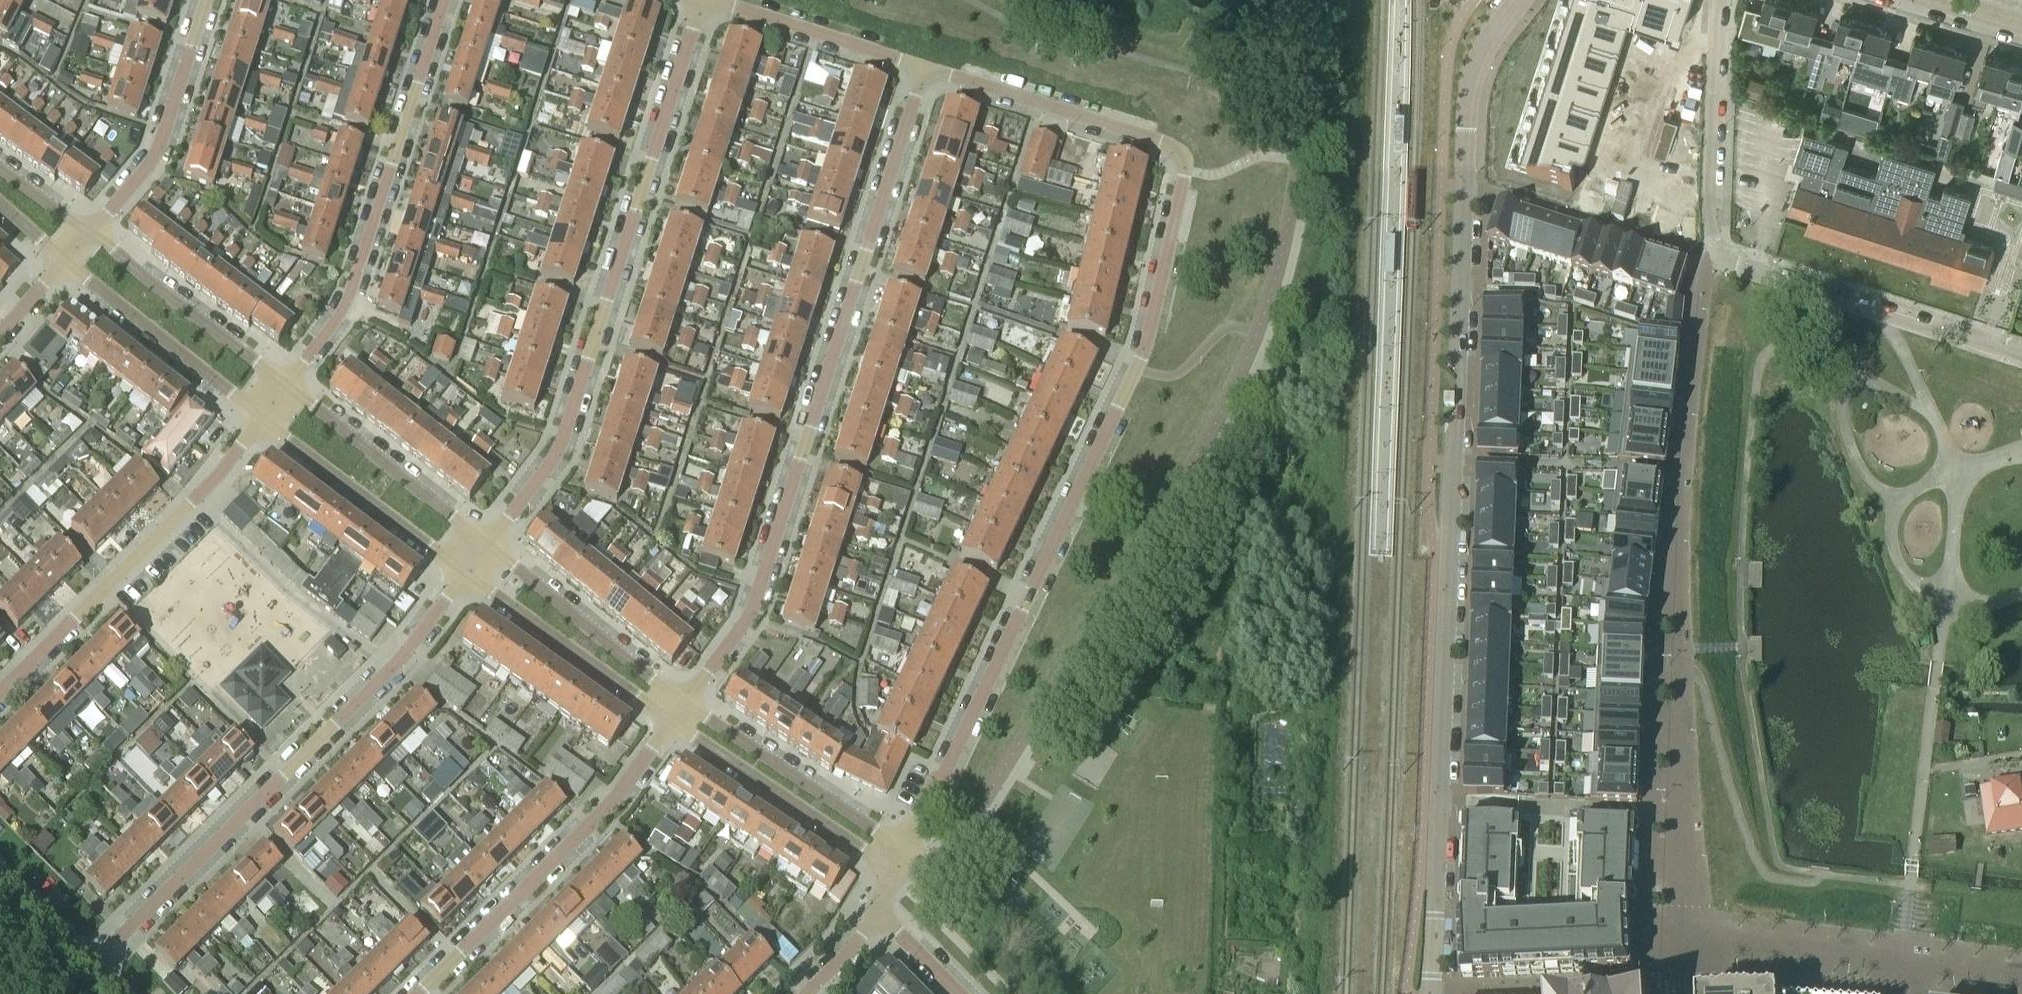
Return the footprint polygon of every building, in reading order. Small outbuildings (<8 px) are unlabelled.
[(26,0),(0,0),(0,7),(18,16),(26,0)] [(123,18),(137,22),(138,18),(165,26),(171,6),(151,0),(129,0),(123,18)] [(232,21),(261,30),(268,7),(247,0),(239,0),(232,21)] [(326,9),(341,15),(345,0),(329,0),(326,9)] [(371,0),(383,4),(405,12),(409,0),(371,0)] [(474,8),(497,15),(502,0),(476,0),(474,8)] [(526,4),(538,8),(540,3),(541,0),(527,0),(526,4)] [(540,3),(561,9),(564,0),(541,0),(540,3)] [(570,9),(578,11),(581,2),(576,0),(573,0),(570,9)] [(643,0),(628,0),(627,3),(657,13),(660,5),(653,3),(643,0)] [(1504,167),(1562,186),(1561,188),(1572,192),(1575,181),(1566,178),(1621,8),(1669,23),(1666,32),(1676,35),(1680,25),(1677,24),(1685,0),(1558,0),(1504,167)] [(1755,38),(1765,41),(1770,25),(1784,30),(1792,1),(1789,0),(1764,0),(1758,22),(1760,22),(1755,38)] [(1784,30),(1780,45),(1795,50),(1817,56),(1822,36),(1811,33),(1817,11),(1805,7),(1806,5),(1792,1),(1784,30)] [(600,8),(597,17),(609,21),(620,25),(652,35),(659,14),(659,13),(657,13),(627,3),(623,15),(600,8)] [(383,4),(375,28),(398,35),(405,12),(383,4)] [(5,38),(1,45),(17,53),(29,29),(37,34),(40,28),(38,27),(41,22),(31,17),(28,22),(18,16),(0,7),(0,35),(5,38)] [(474,8),(466,31),(489,39),(501,42),(503,35),(505,30),(493,27),(497,15),(474,8)] [(569,8),(566,18),(567,18),(576,21),(579,11),(578,11),(570,9),(569,8)] [(597,18),(594,28),(605,32),(608,22),(597,18)] [(1817,56),(1809,81),(1821,85),(1825,72),(1835,75),(1840,56),(1856,61),(1867,23),(1852,19),(1852,21),(1840,18),(1834,40),(1822,36),(1817,56)] [(232,21),(225,44),(254,53),(261,30),(232,21)] [(40,28),(37,34),(47,39),(53,28),(41,22),(38,27),(40,28)] [(1856,61),(1851,77),(1888,88),(1891,78),(1897,58),(1885,54),(1891,33),(1880,29),(1881,27),(1867,23),(1856,61)] [(324,24),(321,34),(331,37),(334,28),(324,24)] [(620,25),(613,46),(646,56),(652,35),(620,25)] [(276,28),(273,38),(273,39),(282,42),(285,31),(276,28)] [(375,28),(367,51),(390,59),(398,35),(375,28)] [(285,31),(282,42),(293,46),(297,35),(285,31)] [(466,31),(459,54),(482,61),(489,39),(466,31)] [(115,42),(113,48),(124,51),(154,61),(160,41),(131,32),(127,42),(116,39),(114,42),(115,42)] [(332,40),(330,46),(340,49),(342,50),(346,38),(334,34),(332,40)] [(501,42),(499,48),(512,52),(515,39),(503,35),(501,42)] [(728,35),(721,57),(753,68),(756,58),(760,46),(728,35)] [(93,41),(91,47),(101,50),(105,39),(95,36),(94,36),(93,41)] [(320,36),(318,43),(327,46),(330,46),(332,40),(320,36)] [(75,46),(73,52),(88,56),(90,50),(91,47),(93,41),(79,37),(77,37),(75,46)] [(346,38),(342,50),(353,53),(354,54),(356,48),(358,42),(347,38),(346,38)] [(105,39),(101,50),(112,53),(113,48),(115,42),(114,42),(105,39)] [(515,39),(512,52),(524,55),(525,50),(528,43),(526,42),(515,39)] [(1888,88),(1887,91),(1899,95),(1900,92),(1910,95),(1916,74),(1932,79),(1941,45),(1928,41),(1927,43),(1915,40),(1908,61),(1897,58),(1891,78),(1888,88)] [(225,44),(218,67),(247,76),(251,62),(254,53),(225,44)] [(599,54),(596,64),(607,67),(639,77),(644,61),(646,56),(613,46),(613,48),(602,45),(599,54)] [(1932,79),(1929,89),(1940,92),(1953,96),(1958,80),(1966,54),(1955,51),(1955,49),(1941,45),(1932,79)] [(38,69),(49,75),(61,53),(50,48),(38,69)] [(354,58),(351,72),(360,75),(382,82),(390,59),(367,51),(356,48),(354,54),(353,53),(354,58)] [(524,55),(518,73),(540,80),(547,57),(525,50),(524,55)] [(586,50),(583,60),(596,64),(599,54),(586,50)] [(124,51),(118,71),(148,80),(154,61),(124,51)] [(459,54),(451,78),(474,85),(482,61),(459,54)] [(813,55),(804,81),(836,91),(839,81),(828,78),(828,77),(814,67),(817,56),(813,55)] [(721,57),(714,79),(746,89),(750,77),(773,84),(776,75),(764,71),(721,57)] [(2000,96),(2009,65),(1986,58),(1977,89),(1978,90),(1974,103),(1983,106),(1987,92),(2000,96)] [(583,60),(580,69),(593,73),(595,66),(596,64),(583,60)] [(767,62),(764,71),(776,75),(779,66),(767,62)] [(2000,96),(1998,103),(2011,107),(2009,114),(2018,116),(2021,103),(2021,69),(2009,65),(2000,96)] [(218,67),(211,89),(240,98),(240,97),(247,76),(218,67)] [(607,67),(600,88),(632,99),(639,77),(607,67)] [(118,71),(112,90),(142,99),(148,80),(118,71)] [(351,72),(343,96),(352,98),(375,106),(382,82),(360,75),(351,72)] [(69,89),(74,78),(61,73),(56,84),(69,89)] [(258,84),(267,87),(271,76),(261,73),(258,84)] [(82,74),(79,85),(90,88),(93,78),(82,74)] [(305,75),(301,87),(313,91),(317,79),(305,75)] [(847,94),(879,104),(885,85),(854,75),(847,94)] [(271,76),(267,87),(279,91),(281,84),(283,80),(282,80),(271,76)] [(7,92),(13,84),(4,77),(0,83),(0,102),(7,92)] [(93,78),(90,88),(100,92),(104,81),(93,78)] [(451,78),(443,102),(467,109),(474,85),(451,78)] [(714,79),(707,100),(740,110),(746,89),(714,79)] [(317,86),(315,93),(326,96),(327,97),(331,83),(319,80),(317,86)] [(804,83),(801,93),(832,102),(836,91),(804,81),(803,83),(804,83)] [(496,99),(500,86),(489,82),(485,95),(496,99)] [(331,83),(327,97),(338,100),(339,101),(341,95),(343,89),(343,87),(331,83)] [(1748,84),(1745,96),(1763,102),(1767,90),(1748,84)] [(512,90),(500,86),(496,99),(508,103),(512,90)] [(585,96),(582,106),(593,109),(625,120),(632,99),(600,88),(596,100),(585,96)] [(20,89),(14,97),(15,98),(22,103),(28,95),(20,89)] [(211,89),(204,111),(233,121),(237,106),(248,109),(251,100),(240,97),(240,98),(211,89)] [(112,90),(106,110),(136,119),(142,99),(112,90)] [(573,92),(570,102),(582,106),(585,96),(573,92)] [(873,126),(879,104),(847,94),(840,116),(873,126)] [(338,100),(332,119),(344,123),(367,130),(375,106),(352,98),(343,96),(341,95),(339,101),(338,100)] [(0,118),(0,141),(5,145),(31,110),(30,109),(22,103),(15,98),(7,108),(0,118)] [(707,100),(701,121),(733,131),(737,117),(740,110),(707,100)] [(31,110),(5,145),(20,155),(38,131),(30,126),(38,116),(45,108),(36,101),(30,109),(31,110)] [(1963,104),(1951,101),(1941,131),(1954,136),(1963,104)] [(570,102),(567,111),(578,115),(582,106),(570,102)] [(754,104),(751,113),(762,117),(765,108),(754,104)] [(946,105),(939,127),(971,137),(978,115),(946,105)] [(593,109),(586,131),(618,141),(625,120),(593,109)] [(204,111),(197,134),(226,143),(233,121),(204,111)] [(1974,116),(1963,112),(1957,133),(1967,137),(1974,116)] [(52,113),(46,121),(54,127),(60,119),(52,113)] [(762,117),(751,113),(749,120),(748,123),(759,127),(762,117)] [(866,147),(873,126),(840,116),(835,133),(824,129),(825,127),(805,121),(803,128),(866,147)] [(244,129),(253,132),(257,121),(247,118),(244,129)] [(438,119),(430,143),(453,151),(465,155),(467,149),(473,131),(464,128),(461,127),(438,119)] [(511,120),(509,127),(521,131),(524,124),(511,120)] [(257,121),(253,132),(265,135),(267,129),(269,125),(257,121)] [(701,121),(693,144),(738,158),(748,161),(749,159),(767,165),(770,155),(741,146),(740,150),(728,146),(733,131),(701,121)] [(68,125),(63,133),(70,139),(76,131),(68,125)] [(866,147),(803,128),(802,128),(794,125),(793,127),(794,127),(792,136),(830,149),(827,159),(859,169),(866,147)] [(939,127),(932,147),(964,158),(964,157),(971,137),(939,127)] [(2021,135),(2021,130),(2012,127),(2005,148),(2017,151),(2021,135)] [(328,132),(317,129),(313,142),(324,146),(328,132)] [(1810,216),(1806,228),(1933,270),(1930,280),(1967,292),(1971,283),(1981,286),(1994,247),(1953,233),(1955,225),(1962,227),(1972,196),(1945,187),(1942,196),(1929,192),(1937,168),(1884,150),(1876,175),(1844,164),(1850,147),(1835,142),(1835,139),(1805,129),(1793,166),(1805,170),(1800,184),(1798,183),(1789,209),(1810,216)] [(38,131),(20,155),(37,168),(55,144),(38,131)] [(984,132),(982,140),(995,145),(996,143),(998,136),(996,135),(984,132)] [(55,144),(37,168),(54,181),(57,176),(72,157),(80,146),(70,139),(63,133),(55,144)] [(197,134),(190,157),(219,166),(226,143),(197,134)] [(505,135),(497,162),(514,168),(522,140),(505,135)] [(1047,171),(1049,165),(1055,144),(1032,137),(1019,179),(1042,186),(1043,182),(1047,171)] [(339,139),(331,163),(354,170),(361,146),(339,139)] [(982,140),(979,148),(993,152),(995,145),(982,140)] [(430,143),(423,167),(458,178),(464,161),(465,155),(453,151),(430,143)] [(693,144),(687,163),(719,173),(723,162),(723,160),(736,164),(738,158),(693,144)] [(932,147),(925,168),(980,186),(981,185),(988,187),(991,179),(972,173),(976,161),(964,157),(964,158),(932,147)] [(465,155),(464,161),(473,164),(474,158),(477,159),(479,153),(468,149),(467,149),(465,155)] [(581,149),(574,170),(606,180),(613,159),(581,149)] [(1056,163),(1062,166),(1075,169),(1074,171),(1077,172),(1082,157),(1059,150),(1056,163)] [(548,152),(546,160),(551,162),(564,166),(567,156),(554,153),(554,154),(548,152)] [(474,158),(473,164),(486,168),(489,159),(490,156),(479,153),(477,159),(474,158)] [(107,154),(101,161),(109,167),(115,159),(107,154)] [(72,157),(57,176),(84,196),(99,177),(72,157)] [(190,157),(182,180),(211,189),(219,166),(190,157)] [(280,157),(276,168),(289,173),(291,167),(293,162),(280,157)] [(736,164),(735,167),(747,171),(750,162),(748,161),(738,158),(736,164)] [(852,190),(859,169),(827,159),(823,172),(800,165),(799,169),(787,166),(786,169),(820,181),(852,190)] [(1101,188),(1138,197),(1145,168),(1108,159),(1101,188)] [(551,162),(548,172),(561,176),(564,166),(551,162)] [(315,175),(313,183),(324,186),(346,194),(354,170),(331,163),(327,175),(316,172),(315,175)] [(687,163),(681,182),(713,192),(716,185),(719,173),(687,163)] [(1049,165),(1047,171),(1059,175),(1062,166),(1056,163),(1055,166),(1049,165)] [(233,164),(230,174),(240,177),(243,167),(233,164)] [(564,166),(561,176),(571,179),(568,191),(599,201),(606,180),(574,170),(564,166)] [(1062,166),(1059,175),(1071,179),(1074,172),(1074,171),(1075,169),(1062,166)] [(243,167),(240,177),(242,177),(245,178),(250,180),(252,175),(253,170),(243,167)] [(289,173),(287,180),(299,184),(303,171),(291,167),(289,173)] [(423,167),(415,190),(449,201),(450,202),(452,196),(458,178),(423,167)] [(794,183),(817,190),(813,202),(845,212),(852,190),(820,181),(786,169),(779,167),(776,177),(794,183)] [(276,168),(272,181),(285,185),(287,180),(289,173),(276,168)] [(925,168),(919,189),(951,200),(954,189),(955,188),(977,195),(980,187),(980,186),(925,168)] [(303,171),(299,184),(300,184),(311,188),(313,183),(315,175),(303,171)] [(1047,171),(1043,182),(1056,186),(1059,175),(1047,171)] [(1059,175),(1056,186),(1068,190),(1071,179),(1059,175)] [(1998,176),(1994,189),(2021,198),(2021,184),(1998,176)] [(681,182),(674,206),(706,216),(710,203),(721,207),(732,211),(733,209),(752,216),(756,206),(738,200),(736,200),(725,196),(713,192),(681,182)] [(311,188),(309,193),(320,197),(316,210),(339,217),(346,194),(324,186),(313,183),(311,188)] [(728,187),(725,196),(736,200),(739,190),(728,187)] [(986,188),(983,197),(993,200),(996,191),(986,188)] [(1132,225),(1138,197),(1101,188),(1094,216),(1132,225)] [(919,189),(912,210),(944,221),(951,200),(919,189)] [(415,190),(407,214),(430,221),(443,225),(449,208),(448,207),(447,207),(449,201),(415,190)] [(157,191),(128,230),(155,250),(170,231),(152,217),(159,207),(157,205),(164,196),(157,191)] [(552,200),(549,209),(561,212),(592,222),(599,201),(568,191),(564,201),(564,203),(552,200)] [(803,198),(790,194),(787,203),(800,208),(803,198)] [(450,202),(449,207),(460,211),(464,200),(452,196),(450,202)] [(541,196),(538,206),(549,209),(552,200),(541,196)] [(800,208),(800,209),(810,212),(806,224),(839,233),(845,212),(813,202),(803,199),(800,208)] [(1020,199),(1016,210),(1032,216),(1035,204),(1020,199)] [(464,200),(460,211),(471,215),(475,203),(464,200)] [(177,203),(168,215),(177,221),(185,212),(186,209),(177,203)] [(537,205),(534,215),(546,218),(548,214),(549,209),(538,206),(537,205)] [(1520,211),(1500,205),(1488,242),(1508,248),(1520,211)] [(549,209),(548,214),(559,218),(554,234),(586,244),(592,222),(561,212),(549,209)] [(309,233),(309,234),(331,241),(339,217),(316,210),(309,233)] [(912,210),(905,231),(937,242),(944,221),(912,210)] [(1540,218),(1520,211),(1508,248),(1529,255),(1540,218)] [(185,212),(177,221),(184,226),(191,216),(185,212)] [(1009,212),(1006,222),(1019,226),(1022,216),(1009,212)] [(959,213),(955,223),(968,227),(971,218),(959,213)] [(407,214),(400,237),(423,245),(423,244),(435,248),(438,242),(443,225),(430,221),(407,214)] [(274,216),(271,227),(283,231),(287,219),(274,216)] [(1022,216),(1019,226),(1032,230),(1035,221),(1022,216)] [(1087,245),(1125,254),(1132,225),(1094,216),(1087,245)] [(513,220),(503,217),(500,226),(510,229),(513,220)] [(1540,218),(1529,255),(1549,261),(1561,224),(1540,218)] [(287,219),(283,231),(295,235),(297,229),(299,223),(287,219)] [(662,243),(694,253),(701,231),(669,221),(662,243)] [(1002,231),(1016,235),(1019,226),(1006,222),(1002,231)] [(965,237),(968,227),(955,223),(952,233),(965,237)] [(186,242),(167,266),(184,278),(202,254),(193,248),(207,230),(200,224),(185,242),(186,242)] [(1561,224),(1549,261),(1572,269),(1584,232),(1561,224)] [(1019,226),(1016,235),(1029,240),(1032,230),(1019,226)] [(295,235),(294,237),(306,241),(301,257),(318,262),(324,264),(331,241),(309,234),(309,233),(297,229),(295,235)] [(155,250),(152,254),(167,266),(186,242),(185,242),(170,231),(155,250)] [(905,231),(898,252),(931,263),(931,262),(942,266),(945,256),(934,253),(937,242),(905,231)] [(1604,238),(1584,232),(1572,269),(1593,275),(1604,238)] [(528,237),(524,248),(537,252),(547,255),(579,265),(586,244),(554,234),(551,243),(551,245),(528,237)] [(216,236),(209,244),(217,250),(224,242),(216,236)] [(400,237),(392,261),(415,268),(428,272),(433,254),(435,248),(423,244),(423,245),(400,237)] [(1006,238),(1003,247),(1022,253),(1025,244),(1006,238)] [(1604,238),(1593,275),(1613,282),(1625,245),(1604,238)] [(17,267),(2,253),(7,248),(0,241),(0,287),(17,267)] [(774,244),(770,256),(826,273),(833,251),(801,241),(794,262),(784,259),(787,249),(774,244)] [(435,248),(433,254),(443,257),(445,252),(448,253),(450,246),(438,242),(435,248)] [(687,274),(694,253),(662,243),(656,264),(687,274)] [(1118,282),(1125,254),(1087,245),(1080,273),(1118,282)] [(1646,251),(1625,245),(1613,282),(1634,288),(1646,251)] [(445,252),(443,257),(457,262),(461,249),(450,246),(448,253),(445,252)] [(709,246),(706,256),(719,259),(722,250),(709,246)] [(232,248),(225,256),(233,263),(240,254),(232,248)] [(462,248),(460,256),(474,261),(477,253),(476,253),(476,252),(462,248)] [(524,248),(521,255),(534,260),(537,252),(524,248)] [(1010,253),(996,249),(991,265),(1005,269),(1010,253)] [(1646,251),(1634,288),(1654,295),(1666,258),(1646,251)] [(898,252),(892,274),(924,284),(931,263),(898,252)] [(202,254),(184,278),(199,291),(218,266),(202,254)] [(547,255),(540,276),(572,286),(579,265),(547,255)] [(716,269),(719,259),(706,256),(703,265),(716,269)] [(770,256),(767,265),(791,271),(787,284),(819,294),(826,273),(770,256)] [(942,266),(942,267),(954,270),(954,269),(957,261),(957,260),(945,256),(942,266)] [(1688,265),(1666,258),(1654,295),(1669,300),(1664,333),(1681,335),(1685,301),(1676,300),(1688,265)] [(234,278),(215,303),(232,315),(250,291),(257,281),(247,274),(254,264),(248,259),(234,278)] [(392,261),(385,284),(408,291),(420,295),(422,289),(428,272),(415,268),(392,261)] [(300,264),(287,281),(293,285),(306,269),(300,264)] [(684,285),(687,274),(656,264),(649,285),(693,299),(696,289),(684,285)] [(218,266),(199,291),(215,303),(234,278),(218,266)] [(942,267),(939,275),(951,279),(954,270),(942,267)] [(990,268),(987,277),(1000,281),(1003,272),(990,268)] [(250,291),(232,315),(248,328),(251,324),(250,323),(266,303),(257,296),(271,278),(264,272),(250,291)] [(1003,272),(1000,281),(1013,285),(1016,276),(1003,272)] [(1504,272),(1493,272),(1493,282),(1504,282),(1504,272)] [(1074,302),(1111,311),(1118,282),(1080,273),(1074,302)] [(743,276),(739,291),(751,295),(756,280),(744,276),(743,276)] [(1525,277),(1514,276),(1514,287),(1525,287),(1525,277)] [(985,286),(993,289),(998,290),(1000,281),(987,277),(985,286)] [(1536,277),(1525,277),(1525,287),(1535,287),(1536,277)] [(1000,281),(998,290),(1009,294),(1010,294),(1013,285),(1000,281)] [(385,284),(377,308),(400,316),(408,291),(385,284)] [(783,296),(781,305),(812,315),(819,294),(787,284),(783,296)] [(690,308),(693,299),(649,285),(642,306),(675,316),(678,304),(690,308)] [(721,285),(716,298),(727,301),(731,288),(721,285)] [(1513,849),(1511,898),(1583,901),(1585,847),(1579,847),(1580,818),(1607,291),(1540,288),(1540,296),(1518,804),(1518,820),(1521,820),(1520,849),(1513,849)] [(420,295),(418,302),(430,305),(434,292),(422,289),(420,295)] [(709,293),(696,289),(693,299),(706,303),(709,293)] [(772,293),(761,289),(758,298),(769,302),(772,293)] [(880,310),(936,328),(938,319),(915,312),(919,299),(887,289),(880,310)] [(434,292),(430,305),(443,308),(444,302),(446,296),(434,292)] [(528,314),(560,325),(567,303),(535,293),(528,314)] [(521,302),(508,298),(505,308),(518,312),(521,302)] [(758,298),(754,308),(766,311),(762,322),(774,325),(774,326),(806,336),(812,315),(781,305),(769,302),(758,298)] [(703,312),(706,303),(693,299),(690,308),(703,312)] [(300,300),(293,309),(300,314),(307,305),(300,300)] [(1104,340),(1111,311),(1074,302),(1067,331),(1104,340)] [(1524,304),(1485,302),(1484,326),(1523,327),(1524,304)] [(266,303),(250,323),(251,324),(252,323),(278,343),(293,324),(266,303)] [(1617,304),(1614,313),(1625,317),(1628,307),(1617,304)] [(668,337),(675,316),(642,306),(636,326),(668,337)] [(46,329),(24,357),(20,362),(40,383),(56,362),(53,360),(65,345),(78,355),(81,351),(98,330),(69,307),(50,332),(46,329)] [(1628,307),(1625,317),(1635,320),(1638,311),(1628,307)] [(932,338),(936,328),(880,310),(874,331),(906,341),(909,330),(932,338)] [(728,322),(737,325),(739,325),(742,317),(731,313),(730,318),(728,322)] [(486,324),(489,325),(498,328),(501,319),(489,314),(486,324)] [(553,346),(560,325),(528,314),(521,336),(553,346)] [(501,319),(498,328),(511,332),(514,323),(501,319)] [(486,335),(495,338),(498,328),(489,325),(486,335)] [(98,330),(81,351),(78,355),(86,361),(89,357),(98,364),(117,339),(101,326),(98,330)] [(661,358),(668,337),(636,326),(629,348),(661,358)] [(748,330),(745,340),(756,343),(762,345),(767,347),(799,357),(806,336),(774,326),(770,338),(748,330)] [(1523,327),(1484,326),(1484,348),(1522,349),(1523,327)] [(972,327),(969,337),(982,341),(985,332),(972,327)] [(498,328),(495,338),(508,342),(511,332),(498,328)] [(683,329),(679,340),(692,344),(696,333),(683,329)] [(1681,335),(1664,333),(1643,330),(1640,352),(1679,356),(1681,335)] [(867,353),(944,377),(949,361),(928,354),(926,361),(902,354),(906,341),(874,331),(867,353)] [(985,332),(982,341),(995,345),(998,336),(985,332)] [(547,367),(553,346),(521,336),(515,357),(547,367)] [(966,346),(979,350),(982,341),(969,337),(966,346)] [(115,378),(135,353),(117,339),(98,364),(115,378)] [(690,353),(692,344),(679,340),(677,349),(690,353)] [(745,340),(741,349),(753,353),(756,343),(745,340)] [(982,341),(979,350),(992,355),(995,345),(982,341)] [(454,347),(437,342),(432,358),(448,363),(454,347)] [(1048,371),(1083,388),(1096,361),(1060,345),(1048,371)] [(706,359),(708,350),(697,347),(694,356),(706,359)] [(767,347),(761,368),(793,378),(799,357),(767,347)] [(1522,349),(1484,348),(1483,369),(1522,371),(1522,349)] [(970,351),(966,365),(978,369),(983,355),(970,351)] [(1679,356),(1640,352),(1631,351),(1629,373),(1676,379),(1679,356)] [(133,392),(153,367),(135,353),(115,378),(133,392)] [(383,360),(374,353),(367,363),(375,369),(383,360)] [(867,353),(860,374),(893,384),(896,373),(919,380),(936,385),(937,382),(944,383),(945,377),(944,377),(867,353)] [(540,389),(547,367),(515,357),(508,379),(540,389)] [(368,378),(347,404),(352,408),(362,416),(363,417),(365,418),(385,391),(375,384),(390,365),(383,360),(375,369),(368,378)] [(488,361),(485,371),(498,375),(501,365),(488,361)] [(617,385),(650,395),(656,374),(624,363),(617,385)] [(330,390),(329,390),(331,392),(343,401),(347,404),(368,378),(350,364),(330,390)] [(151,406),(170,381),(153,367),(133,392),(151,406)] [(754,388),(754,389),(786,399),(793,378),(761,368),(754,388)] [(20,407),(35,392),(13,369),(0,381),(0,387),(20,407)] [(1522,371),(1483,369),(1482,391),(1521,392),(1522,371)] [(418,386),(382,431),(399,445),(420,419),(411,412),(418,403),(417,402),(438,376),(430,370),(418,385),(418,386)] [(485,371),(482,379),(496,383),(498,375),(485,371)] [(1071,414),(1083,388),(1048,371),(1035,397),(1071,414)] [(734,372),(731,382),(743,385),(746,376),(734,372)] [(1676,379),(1629,373),(1626,395),(1673,401),(1676,379)] [(889,395),(893,384),(860,374),(854,395),(886,405),(886,404),(897,408),(917,414),(920,404),(889,395)] [(719,378),(716,386),(728,391),(751,398),(747,411),(779,421),(786,399),(743,385),(731,382),(719,378)] [(385,391),(365,418),(377,427),(382,431),(418,386),(418,385),(410,379),(394,399),(385,391)] [(533,410),(540,389),(508,379),(501,400),(533,410)] [(168,420),(186,398),(188,395),(170,381),(151,406),(168,420)] [(953,383),(950,393),(964,397),(967,387),(953,383)] [(680,384),(677,393),(674,403),(691,408),(698,389),(680,384)] [(661,399),(650,395),(617,385),(611,406),(642,416),(646,404),(658,408),(661,399)] [(4,423),(11,430),(27,414),(20,407),(0,387),(0,419),(4,423)] [(967,387),(964,397),(977,401),(980,391),(967,387)] [(677,393),(664,389),(661,399),(674,403),(677,393)] [(69,406),(76,396),(68,390),(61,400),(69,406)] [(1521,392),(1482,391),(1481,412),(1520,414),(1521,392)] [(947,402),(961,406),(964,397),(950,393),(947,402)] [(879,426),(886,405),(854,395),(847,416),(879,426)] [(1445,395),(1444,406),(1454,407),(1455,396),(1445,395)] [(1673,401),(1626,395),(1623,416),(1671,422),(1673,401)] [(76,396),(69,406),(78,412),(85,402),(76,396)] [(964,397),(961,406),(974,410),(977,401),(964,397)] [(1023,424),(1058,441),(1071,414),(1035,397),(1023,424)] [(186,398),(168,420),(140,456),(168,478),(214,420),(186,398)] [(674,403),(661,399),(658,408),(671,412),(674,403)] [(691,408),(674,403),(671,412),(688,418),(691,408)] [(639,428),(642,416),(611,406),(604,428),(647,441),(659,445),(659,444),(679,450),(681,441),(662,434),(662,435),(639,428)] [(437,417),(445,423),(453,413),(445,407),(437,417)] [(87,419),(96,425),(106,432),(114,420),(95,408),(87,419)] [(924,416),(917,414),(897,408),(894,417),(921,426),(924,416)] [(420,419),(399,445),(416,459),(437,432),(445,423),(437,417),(428,410),(421,419),(420,419)] [(1520,414),(1481,412),(1480,434),(1519,435),(1520,414)] [(453,413),(445,423),(452,430),(460,420),(453,413)] [(876,437),(879,426),(847,416),(840,437),(872,447),(876,437)] [(1671,422),(1623,416),(1621,437),(1668,443),(1671,422)] [(1046,467),(1058,441),(1023,424),(1010,450),(1046,467)] [(55,435),(63,444),(71,436),(62,427),(55,435)] [(725,436),(722,445),(724,446),(735,449),(767,460),(774,437),(742,427),(738,440),(725,436)] [(122,444),(130,435),(121,428),(114,438),(122,444)] [(604,428),(597,449),(629,459),(633,448),(636,438),(604,428)] [(437,432),(416,459),(433,472),(454,446),(437,432)] [(715,432),(712,442),(722,445),(725,436),(715,432)] [(91,433),(83,443),(89,448),(97,447),(101,441),(91,433)] [(471,445),(479,451),(487,441),(479,434),(471,445)] [(1519,435),(1480,434),(1480,456),(1518,458),(1519,435)] [(56,451),(63,444),(55,435),(47,442),(56,451)] [(130,435),(122,444),(131,451),(138,441),(130,435)] [(866,469),(872,447),(840,437),(834,458),(866,469)] [(1668,443),(1621,437),(1618,460),(1665,466),(1668,443)] [(936,440),(933,449),(946,453),(949,444),(936,440)] [(487,441),(479,451),(487,457),(495,447),(487,441)] [(647,441),(645,450),(656,453),(659,445),(647,441)] [(899,444),(887,441),(884,450),(895,454),(899,444)] [(712,442),(709,452),(721,456),(724,446),(722,445),(712,442)] [(70,451),(79,459),(86,452),(78,443),(70,451)] [(949,444),(946,453),(959,457),(962,448),(949,444)] [(454,446),(433,472),(451,486),(472,460),(454,446)] [(590,471),(622,481),(623,480),(634,484),(645,488),(646,486),(665,492),(668,484),(656,480),(626,470),(629,459),(597,449),(590,471)] [(735,449),(728,470),(760,480),(767,460),(735,449)] [(930,458),(943,462),(946,453),(933,449),(930,458)] [(916,460),(895,454),(884,450),(881,460),(913,470),(916,460)] [(997,477),(1033,494),(1046,467),(1010,450),(997,477)] [(72,466),(79,459),(70,451),(63,458),(72,466)] [(946,453),(943,462),(956,467),(959,457),(946,453)] [(24,465),(33,474),(40,466),(31,458),(24,465)] [(63,458),(47,474),(56,482),(72,466),(63,458)] [(298,476),(273,458),(272,459),(253,484),(254,486),(241,497),(258,514),(249,524),(239,534),(248,542),(270,564),(290,584),(317,604),(350,629),(359,618),(367,607),(386,621),(387,619),(385,618),(392,609),(403,595),(422,569),(397,550),(371,531),(346,512),(322,495),(298,476)] [(472,460),(451,486),(469,501),(470,500),(490,474),(472,460)] [(26,481),(33,474),(24,465),(17,472),(26,481)] [(118,481),(142,504),(157,489),(134,466),(118,481)] [(661,466),(656,480),(668,484),(669,484),(674,470),(661,466)] [(1518,469),(1479,467),(1478,491),(1517,492),(1518,469)] [(725,481),(722,491),(754,501),(760,480),(728,470),(725,481)] [(616,502),(622,481),(590,471),(584,492),(616,502)] [(1625,473),(1618,472),(1615,494),(1661,500),(1664,477),(1625,473)] [(40,481),(49,490),(56,482),(47,474),(40,481)] [(829,474),(822,496),(854,506),(878,513),(881,504),(857,497),(861,484),(829,474)] [(1020,520),(1033,494),(997,477),(985,503),(1020,520)] [(680,478),(678,489),(696,494),(699,484),(680,478)] [(34,504),(49,490),(40,481),(33,488),(26,495),(34,504)] [(126,520),(142,504),(118,481),(102,497),(126,520)] [(642,497),(645,488),(634,484),(631,493),(642,497)] [(699,484),(696,494),(707,497),(710,488),(699,484)] [(710,488),(707,497),(719,501),(715,512),(747,522),(754,501),(722,491),(710,488)] [(1517,492),(1478,491),(1477,512),(1516,514),(1517,492)] [(1661,500),(1615,494),(1613,517),(1620,518),(1620,517),(1658,522),(1661,500)] [(17,521),(21,525),(39,509),(34,504),(26,495),(9,512),(17,521)] [(822,496),(815,517),(847,527),(858,530),(871,534),(874,524),(850,518),(854,506),(822,496)] [(918,496),(915,505),(928,509),(931,500),(918,496)] [(110,536),(126,520),(102,497),(86,513),(110,536)] [(241,497),(231,507),(249,524),(258,514),(241,497)] [(931,500),(928,509),(941,514),(944,504),(931,500)] [(530,536),(526,541),(536,549),(536,550),(533,553),(551,568),(587,523),(588,523),(602,506),(590,503),(580,516),(565,535),(545,518),(530,536)] [(985,503),(973,529),(1008,546),(1020,520),(985,503)] [(912,514),(925,519),(928,509),(915,505),(912,514)] [(587,523),(551,568),(568,582),(589,555),(580,548),(595,529),(596,528),(611,510),(602,506),(588,523),(587,523)] [(231,507),(222,517),(239,534),(249,524),(231,507)] [(928,509),(925,519),(938,523),(941,514),(928,509)] [(10,528),(17,521),(9,512),(1,519),(10,528)] [(712,524),(709,533),(740,543),(747,522),(715,512),(712,524)] [(1516,514),(1477,512),(1476,534),(1515,535),(1516,514)] [(94,552),(110,536),(86,513),(71,529),(94,552)] [(689,516),(686,526),(698,530),(700,520),(689,516)] [(815,517),(809,538),(840,548),(844,535),(847,527),(815,517)] [(1617,538),(1656,543),(1658,522),(1620,517),(1620,518),(1617,538)] [(10,528),(1,519),(0,521),(0,533),(3,535),(4,534),(13,544),(20,537),(10,528)] [(686,526),(683,535),(695,539),(698,530),(686,526)] [(960,556),(995,573),(1008,546),(973,529),(960,556)] [(698,530),(695,539),(705,543),(701,555),(733,565),(740,543),(698,530)] [(855,539),(855,541),(868,545),(871,534),(858,530),(855,539)] [(1515,535),(1476,534),(1475,555),(1514,557),(1515,535)] [(809,538),(802,559),(857,576),(860,567),(837,559),(840,548),(809,538)] [(1656,543),(1617,538),(1614,560),(1653,565),(1656,543)] [(43,541),(33,551),(41,559),(64,582),(80,566),(57,543),(51,549),(43,541)] [(615,543),(606,554),(614,561),(623,550),(615,543)] [(623,550),(614,561),(622,567),(631,556),(623,550)] [(589,555),(568,582),(585,596),(594,585),(607,570),(589,555)] [(1514,557),(1475,555),(1474,577),(1514,579),(1514,557)] [(41,559),(25,575),(48,598),(64,582),(41,559)] [(802,559),(795,580),(827,590),(831,579),(854,586),(857,576),(802,559)] [(1653,565),(1614,560),(1612,581),(1650,586),(1653,565)] [(594,585),(585,596),(593,602),(603,610),(624,584),(614,575),(621,566),(614,561),(607,570),(594,585)] [(624,584),(603,610),(620,624),(664,570),(663,568),(656,577),(648,571),(632,590),(624,584)] [(664,570),(620,624),(637,638),(658,612),(648,603),(655,594),(656,595),(671,575),(664,570)] [(894,572),(891,582),(904,586),(907,576),(894,572)] [(939,600),(975,617),(987,590),(952,573),(939,600)] [(25,575),(9,591),(32,614),(48,598),(25,575)] [(907,576),(904,586),(917,590),(920,580),(916,579),(907,576)] [(1514,579),(1474,577),(1474,596),(1513,598),(1514,579)] [(795,580),(789,601),(821,611),(827,590),(795,580)] [(1650,586),(1612,581),(1609,605),(1648,610),(1650,586)] [(888,591),(901,595),(904,586),(891,582),(888,591)] [(709,583),(697,599),(706,606),(718,591),(709,583)] [(904,586),(901,595),(914,599),(917,590),(904,586)] [(17,629),(32,614),(9,591),(3,597),(0,593),(0,612),(17,629)] [(682,600),(674,610),(682,616),(683,617),(691,607),(697,599),(688,592),(682,600)] [(1513,598),(1474,596),(1473,618),(1512,620),(1513,598)] [(962,643),(975,617),(939,600),(927,627),(962,643)] [(789,601),(782,623),(814,633),(821,611),(789,601)] [(834,607),(832,614),(844,618),(847,608),(835,605),(834,607)] [(1648,610),(1609,605),(1606,626),(1645,629),(1648,610)] [(367,607),(359,618),(378,632),(386,621),(367,607)] [(676,626),(654,652),(671,665),(692,639),(682,631),(689,621),(697,612),(691,607),(683,617),(676,626)] [(658,612),(637,638),(654,652),(676,626),(667,619),(658,612)] [(510,679),(532,648),(482,613),(461,643),(472,651),(468,657),(494,676),(498,670),(510,679)] [(832,614),(829,624),(841,627),(844,618),(832,614)] [(359,618),(350,629),(370,643),(378,632),(359,618)] [(1512,620),(1473,618),(1472,643),(1511,644),(1512,620)] [(120,620),(102,638),(121,657),(131,667),(137,661),(150,648),(121,619),(120,620)] [(1644,652),(1645,629),(1606,626),(1599,626),(1598,650),(1606,650),(1644,652)] [(914,653),(950,670),(962,643),(927,627),(914,653)] [(875,628),(872,638),(886,642),(889,632),(875,628)] [(889,632),(886,642),(899,646),(902,637),(889,632)] [(102,638),(83,656),(103,676),(113,665),(121,657),(102,638)] [(331,638),(324,645),(338,660),(345,653),(331,638)] [(869,647),(883,651),(886,642),(872,638),(869,647)] [(886,642),(883,651),(896,656),(899,646),(886,642)] [(1511,644),(1472,643),(1471,664),(1510,666),(1511,644)] [(260,647),(259,648),(219,688),(260,730),(289,703),(275,689),(288,676),(260,647)] [(559,714),(581,684),(532,648),(510,679),(522,687),(516,694),(530,705),(535,697),(559,714)] [(1606,650),(1605,670),(1605,671),(1643,673),(1644,652),(1606,650)] [(937,697),(950,670),(914,653),(902,680),(937,697)] [(758,675),(768,661),(758,654),(748,668),(758,675)] [(83,656),(65,675),(94,704),(100,698),(104,694),(94,684),(103,676),(83,656)] [(137,661),(131,667),(141,677),(147,671),(137,661)] [(1510,666),(1471,664),(1470,686),(1509,687),(1510,666)] [(432,676),(468,702),(476,691),(440,665),(432,676)] [(131,667),(125,673),(135,683),(141,677),(131,667)] [(1605,671),(1605,670),(1597,669),(1596,692),(1642,694),(1643,673),(1605,671)] [(147,671),(141,677),(151,687),(158,681),(147,671)] [(798,671),(790,682),(803,691),(811,680),(798,671)] [(65,675),(46,693),(65,713),(74,722),(75,722),(94,704),(65,675)] [(460,714),(468,702),(432,676),(424,687),(460,714)] [(135,683),(130,687),(145,702),(156,692),(151,687),(141,677),(135,683)] [(746,717),(763,691),(741,677),(724,702),(746,717)] [(889,707),(924,723),(937,697),(902,680),(889,707)] [(797,700),(803,691),(790,682),(780,696),(787,701),(791,696),(797,700)] [(858,682),(858,696),(867,696),(868,682),(858,682)] [(868,682),(867,696),(877,696),(878,682),(868,682)] [(581,684),(559,714),(608,749),(630,719),(581,684)] [(1509,687),(1470,686),(1469,707),(1508,709),(1509,687)] [(190,689),(178,700),(188,710),(199,698),(190,689)] [(767,731),(784,705),(763,691),(746,717),(767,731)] [(1642,694),(1596,692),(1595,713),(1641,716),(1642,694)] [(46,693),(28,712),(47,731),(56,741),(57,741),(57,740),(63,735),(64,734),(75,722),(74,722),(65,713),(46,693)] [(417,694),(399,712),(418,731),(436,713),(417,694)] [(834,695),(827,705),(841,715),(848,704),(834,695)] [(857,710),(867,710),(867,696),(858,696),(857,710)] [(867,696),(867,710),(877,710),(877,696),(867,696)] [(100,698),(94,704),(104,714),(110,708),(100,698)] [(788,745),(805,720),(784,705),(767,731),(788,745)] [(827,705),(820,716),(834,725),(841,715),(827,705)] [(912,750),(924,723),(889,707),(877,733),(908,748),(912,750)] [(1508,709),(1469,707),(1468,729),(1507,730),(1508,709)] [(28,712),(9,730),(28,749),(47,731),(28,712)] [(399,712),(382,729),(400,749),(418,731),(399,712)] [(1641,716),(1595,713),(1594,736),(1602,737),(1602,735),(1640,737),(1641,716)] [(155,726),(165,736),(176,726),(166,715),(155,726)] [(494,720),(486,732),(517,754),(525,742),(510,731),(501,725),(494,720)] [(810,759),(827,734),(805,720),(788,745),(810,759)] [(125,724),(119,730),(129,739),(135,733),(125,724)] [(203,727),(197,734),(207,744),(213,737),(203,727)] [(382,729),(364,747),(401,785),(408,778),(389,760),(400,749),(382,729)] [(869,741),(861,757),(896,774),(908,748),(877,733),(871,729),(869,741)] [(1507,730),(1468,729),(1467,750),(1506,752),(1507,730)] [(0,739),(0,758),(10,768),(28,749),(9,730),(0,739)] [(148,731),(135,744),(149,758),(162,745),(148,731)] [(896,774),(861,757),(855,754),(864,741),(858,731),(847,748),(834,770),(886,795),(896,774)] [(445,741),(443,743),(433,733),(427,739),(436,750),(453,766),(460,773),(468,764),(445,741)] [(63,735),(57,740),(66,749),(72,743),(64,734),(63,735)] [(197,734),(191,740),(200,750),(207,744),(197,734)] [(213,737),(207,744),(235,772),(254,754),(234,734),(224,744),(215,735),(213,737)] [(834,770),(847,748),(827,734),(810,759),(832,774),(834,770)] [(1594,736),(1593,756),(1601,757),(1639,759),(1640,737),(1602,735),(1602,737),(1594,736)] [(110,739),(102,747),(110,755),(118,747),(110,739)] [(430,756),(436,750),(427,739),(420,746),(430,756)] [(56,741),(50,746),(59,755),(66,749),(57,740),(57,741),(56,741)] [(200,750),(188,762),(197,771),(216,791),(235,772),(207,744),(200,750)] [(364,747),(346,765),(365,784),(373,775),(381,783),(385,782),(395,792),(401,785),(364,747)] [(550,760),(586,786),(594,775),(558,749),(550,760)] [(1506,752),(1467,750),(1467,772),(1506,774),(1506,752)] [(1639,759),(1601,757),(1600,777),(1638,779),(1639,759)] [(10,788),(13,784),(23,794),(29,788),(20,778),(18,776),(10,768),(0,758),(0,779),(10,788)] [(578,798),(586,786),(550,760),(542,772),(578,798)] [(685,761),(666,788),(683,798),(676,808),(698,823),(705,813),(721,824),(739,797),(724,786),(725,784),(703,770),(701,772),(685,761)] [(177,774),(170,781),(178,789),(197,809),(216,791),(197,771),(188,762),(177,774)] [(486,762),(479,769),(496,786),(513,804),(521,812),(510,823),(530,842),(548,825),(528,805),(503,780),(503,779),(500,776),(486,762)] [(87,763),(83,768),(89,774),(94,770),(87,763)] [(166,763),(159,770),(170,781),(177,774),(166,763)] [(346,765),(328,782),(347,801),(365,784),(346,765)] [(453,766),(436,784),(444,792),(461,774),(460,773),(453,766)] [(19,775),(18,776),(20,778),(29,788),(36,795),(44,789),(37,781),(26,770),(19,775)] [(159,770),(154,776),(164,786),(170,781),(159,770)] [(506,770),(500,776),(503,779),(503,780),(528,805),(548,825),(566,807),(546,787),(535,799),(506,770)] [(1506,774),(1467,772),(1466,795),(1505,796),(1506,774)] [(1637,803),(1638,779),(1600,777),(1592,777),(1591,801),(1637,803)] [(328,782),(311,800),(330,819),(341,808),(349,816),(359,826),(367,835),(374,829),(356,810),(347,801),(328,782)] [(435,783),(422,796),(431,805),(444,792),(435,783)] [(1985,824),(1987,837),(2021,832),(2021,783),(1980,788),(1985,824)] [(1975,787),(1965,789),(1966,798),(1976,796),(1975,787)] [(178,789),(159,807),(179,827),(197,809),(178,789)] [(739,797),(721,824),(736,834),(730,844),(741,851),(747,842),(759,849),(775,860),(793,833),(777,822),(778,821),(767,813),(756,805),(755,807),(739,797)] [(138,810),(132,816),(134,818),(141,826),(160,845),(179,827),(159,807),(150,798),(138,810)] [(415,799),(403,810),(414,821),(426,810),(415,799)] [(311,800),(293,817),(312,836),(330,855),(338,863),(343,858),(343,854),(329,839),(339,828),(330,819),(311,800)] [(129,801),(123,807),(132,816),(138,810),(129,801)] [(362,803),(356,810),(374,829),(377,832),(383,824),(372,813),(362,803)] [(123,807),(117,813),(128,824),(134,818),(132,816),(123,807)] [(428,848),(447,829),(432,813),(413,832),(428,848)] [(468,828),(478,838),(484,831),(474,821),(475,821),(468,815),(466,813),(460,820),(461,822),(468,828)] [(481,815),(475,821),(474,821),(484,831),(491,825),(481,815)] [(293,817),(275,835),(294,854),(302,863),(313,852),(323,862),(325,861),(329,856),(330,855),(312,836),(293,817)] [(1464,922),(1458,923),(1461,979),(1631,971),(1629,914),(1628,914),(1628,904),(1633,905),(1636,821),(1580,818),(1579,847),(1585,847),(1583,901),(1583,902),(1601,902),(1600,915),(1601,921),(1487,927),(1487,922),(1490,922),(1491,905),(1509,906),(1509,903),(1511,903),(1511,898),(1513,849),(1520,849),(1521,820),(1518,820),(1465,817),(1464,844),(1463,844),(1462,875),(1461,902),(1465,902),(1464,922)] [(510,823),(493,840),(512,860),(530,842),(510,823)] [(135,832),(122,844),(142,864),(160,845),(141,826),(135,832)] [(683,827),(675,839),(686,846),(694,834),(683,827)] [(45,832),(33,844),(43,855),(55,843),(45,832)] [(684,853),(655,833),(646,845),(677,866),(684,853)] [(793,833),(775,860),(790,870),(783,881),(794,888),(805,895),(812,885),(829,896),(842,905),(859,877),(847,869),(847,868),(831,858),(832,856),(821,849),(810,842),(809,844),(793,833)] [(92,837),(86,843),(95,853),(104,862),(123,882),(142,864),(122,844),(112,854),(104,845),(102,847),(92,837)] [(622,839),(602,858),(622,878),(631,886),(637,880),(639,878),(630,869),(641,859),(637,855),(622,839)] [(485,847),(475,858),(495,877),(512,860),(493,840),(485,847)] [(1948,840),(1930,841),(1930,856),(1949,855),(1948,840)] [(86,843),(79,850),(89,860),(95,853),(86,843)] [(245,864),(264,883),(282,866),(263,846),(245,864)] [(464,847),(447,864),(457,875),(477,895),(495,877),(475,858),(464,847)] [(691,850),(680,867),(689,873),(700,856),(695,853),(691,851),(691,850)] [(96,870),(85,881),(104,900),(123,882),(104,862),(95,853),(89,860),(87,861),(96,870)] [(724,854),(713,865),(723,874),(734,863),(724,854)] [(442,873),(449,867),(439,857),(432,863),(442,873)] [(602,858),(584,877),(603,896),(613,886),(622,895),(624,893),(631,886),(622,878),(602,858)] [(245,864),(227,882),(246,901),(256,911),(267,900),(276,909),(283,915),(289,909),(283,902),(274,893),(273,892),(264,883),(245,864)] [(736,892),(709,868),(700,878),(726,903),(736,892)] [(67,869),(59,877),(74,892),(82,884),(67,869)] [(348,886),(336,874),(324,887),(337,898),(348,886)] [(457,875),(439,893),(459,912),(477,895),(457,875)] [(406,877),(397,887),(421,911),(439,929),(441,931),(459,912),(439,893),(432,886),(424,894),(406,877)] [(584,877),(566,895),(585,914),(594,922),(600,916),(603,919),(615,908),(603,896),(584,877)] [(637,880),(631,886),(641,896),(648,902),(654,897),(647,890),(637,880)] [(246,901),(227,882),(209,899),(228,919),(246,901)] [(274,893),(283,902),(289,896),(279,886),(273,892),(274,893)] [(631,886),(624,893),(634,903),(635,902),(641,910),(648,902),(641,896),(631,886)] [(728,905),(738,914),(748,904),(750,901),(740,892),(728,905)] [(703,893),(692,904),(702,914),(714,902),(703,893)] [(566,895),(547,913),(566,933),(585,914),(566,895)] [(798,955),(769,927),(773,923),(761,910),(764,906),(754,897),(736,915),(788,964),(798,955)] [(211,937),(228,919),(209,899),(191,917),(211,937)] [(691,926),(702,914),(692,904),(680,915),(691,926)] [(373,912),(367,918),(372,923),(382,932),(391,941),(410,961),(428,943),(427,942),(426,941),(408,923),(397,935),(388,926),(378,916),(375,913),(373,912)] [(547,913),(529,932),(548,951),(557,960),(567,970),(573,963),(563,953),(575,942),(566,933),(547,913)] [(594,923),(594,924),(604,934),(605,934),(611,939),(613,941),(619,935),(611,928),(603,919),(600,916),(594,922),(594,923)] [(173,935),(193,954),(211,937),(191,917),(173,935)] [(237,927),(247,937),(254,931),(244,921),(237,927)] [(384,948),(373,958),(393,978),(410,961),(391,941),(382,932),(372,923),(365,929),(384,948)] [(231,934),(241,944),(247,950),(252,944),(246,938),(247,937),(237,927),(231,934)] [(529,932),(510,950),(530,970),(548,951),(529,932)] [(661,934),(655,940),(665,951),(672,944),(661,934)] [(173,935),(155,952),(175,972),(186,961),(195,969),(202,962),(193,954),(173,935)] [(611,939),(593,958),(610,975),(628,956),(613,941),(611,939)] [(733,955),(755,978),(771,962),(749,939),(733,955)] [(296,949),(304,957),(314,949),(305,940),(296,949)] [(655,940),(649,946),(659,957),(665,951),(655,940)] [(649,946),(642,953),(653,964),(659,957),(649,946)] [(336,957),(346,967),(353,961),(343,950),(336,957)] [(510,950),(492,968),(511,988),(530,970),(510,950)] [(636,959),(627,967),(635,976),(644,967),(646,970),(653,964),(642,953),(636,959)] [(738,993),(755,978),(733,955),(717,972),(738,993)] [(202,962),(212,972),(218,966),(208,956),(202,962)] [(337,993),(338,993),(373,993),(355,976),(346,967),(336,957),(329,963),(340,974),(338,976),(347,985),(337,993)] [(393,978),(373,958),(355,976),(373,993),(377,993),(393,978)] [(276,966),(287,977),(294,970),(283,959),(276,966)] [(557,960),(550,968),(559,977),(567,970),(557,960)] [(854,993),(909,993),(916,987),(898,970),(897,971),(887,961),(854,993)] [(202,962),(195,969),(205,979),(211,973),(212,972),(202,962)] [(618,977),(629,988),(638,978),(635,976),(627,967),(618,977)] [(473,987),(481,993),(517,993),(511,988),(492,968),(473,987)] [(738,993),(717,972),(714,969),(689,993),(738,993)] [(172,975),(164,983),(175,993),(183,993),(187,990),(172,975)] [(622,993),(629,988),(618,977),(611,983),(622,993)] [(232,993),(240,993),(245,989),(238,983),(229,991),(232,993)] [(610,993),(622,993),(611,983),(605,989),(610,993)]
